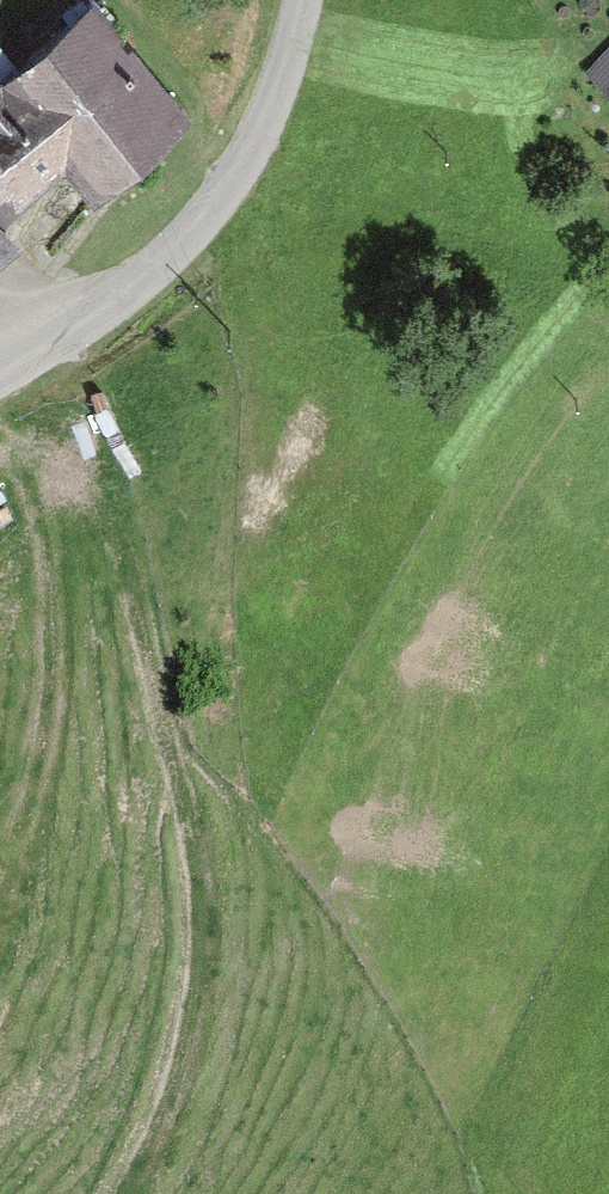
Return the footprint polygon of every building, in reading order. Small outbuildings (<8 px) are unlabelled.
[(71,182),(103,219),(204,134),(93,4),(23,63),(0,36),(0,241),(71,182)] [(585,79),(608,101),(608,53),(585,79)] [(14,260),(0,244),(0,272),(14,260)]
